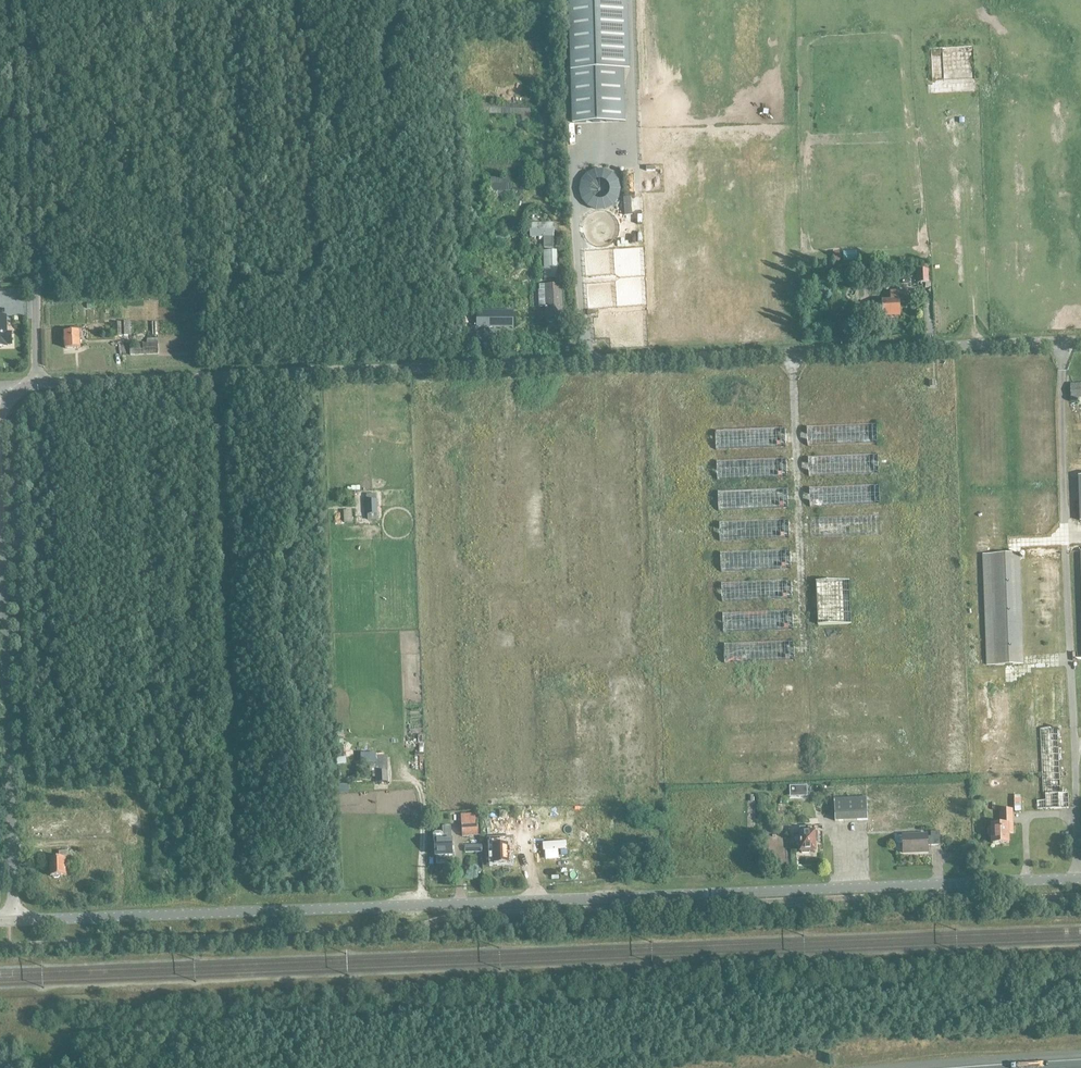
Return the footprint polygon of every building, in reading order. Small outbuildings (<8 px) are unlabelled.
[(573,123),(626,122),(624,69),(631,69),(628,0),(568,0),(573,123)] [(932,99),(976,99),(976,57),(958,57),(958,62),(948,62),(948,86),(932,87),(932,99)] [(529,115),(530,105),(479,103),(479,113),(529,115)] [(529,171),(529,162),(481,162),(482,172),(529,171)] [(491,178),(491,186),(492,198),(510,198),(509,185),(509,177),(491,178)] [(546,241),(546,251),(554,251),(554,227),(532,227),(532,241),(546,241)] [(547,254),(549,278),(558,278),(557,254),(547,254)] [(929,283),(929,269),(917,270),(918,283),(929,283)] [(563,322),(561,289),(561,284),(545,285),(545,290),(540,290),(541,308),(546,308),(547,323),(563,322)] [(882,318),(900,317),(900,300),(908,299),(908,291),(890,292),(891,300),(881,301),(882,318)] [(478,311),(478,326),(514,326),(514,311),(478,311)] [(0,317),(0,347),(7,346),(7,345),(12,345),(12,333),(6,333),(6,329),(7,328),(6,317),(0,317)] [(131,322),(113,323),(114,337),(123,337),(123,336),(131,336),(131,322)] [(81,348),(80,332),(79,327),(70,328),(70,332),(65,333),(66,349),(81,348)] [(130,356),(143,355),(143,356),(159,355),(158,343),(143,344),(143,346),(130,346),(130,356)] [(1070,384),(1070,402),(1080,401),(1080,384),(1070,384)] [(812,472),(812,483),(828,482),(828,472),(812,472)] [(366,494),(366,500),(367,514),(368,514),(368,521),(374,520),(374,515),(378,515),(378,500),(377,500),(376,494),(366,494)] [(818,498),(818,510),(829,510),(829,498),(818,498)] [(987,666),(1024,665),(1019,553),(983,555),(987,666)] [(822,632),(853,630),(850,588),(828,590),(829,594),(836,594),(837,601),(834,601),(834,607),(822,608),(823,619),(821,619),(822,632)] [(1061,794),(1058,728),(1040,729),(1043,795),(1045,795),(1045,801),(1037,801),(1037,810),(1070,808),(1069,793),(1061,794)] [(383,771),(382,756),(376,756),(376,763),(369,764),(370,772),(376,772),(376,782),(389,782),(388,771),(383,771)] [(878,779),(890,779),(890,767),(878,767),(878,779)] [(790,785),(790,796),(808,795),(808,784),(790,785)] [(868,820),(867,797),(834,799),(835,821),(868,820)] [(1008,831),(1013,831),(1012,810),(1000,810),(1000,825),(992,825),(993,844),(1008,844),(1008,831)] [(462,837),(478,836),(477,824),(462,825),(462,837)] [(452,856),(452,840),(451,827),(443,827),(442,834),(441,832),(435,832),(433,834),(433,840),(436,841),(436,856),(437,859),(447,859),(447,856),(452,856)] [(815,851),(814,840),(818,840),(818,832),(817,832),(817,827),(808,827),(808,833),(800,833),(800,852),(802,852),(802,854),(809,854),(809,851),(815,851)] [(902,836),(903,853),(928,852),(928,846),(940,845),(940,832),(931,832),(931,837),(927,837),(927,835),(902,836)] [(509,863),(508,854),(513,854),(513,845),(516,845),(516,840),(511,840),(510,838),(502,838),(503,846),(493,846),(494,864),(496,864),(497,867),(502,866),(503,864),(509,863)] [(88,867),(110,866),(110,856),(88,857),(88,867)]
